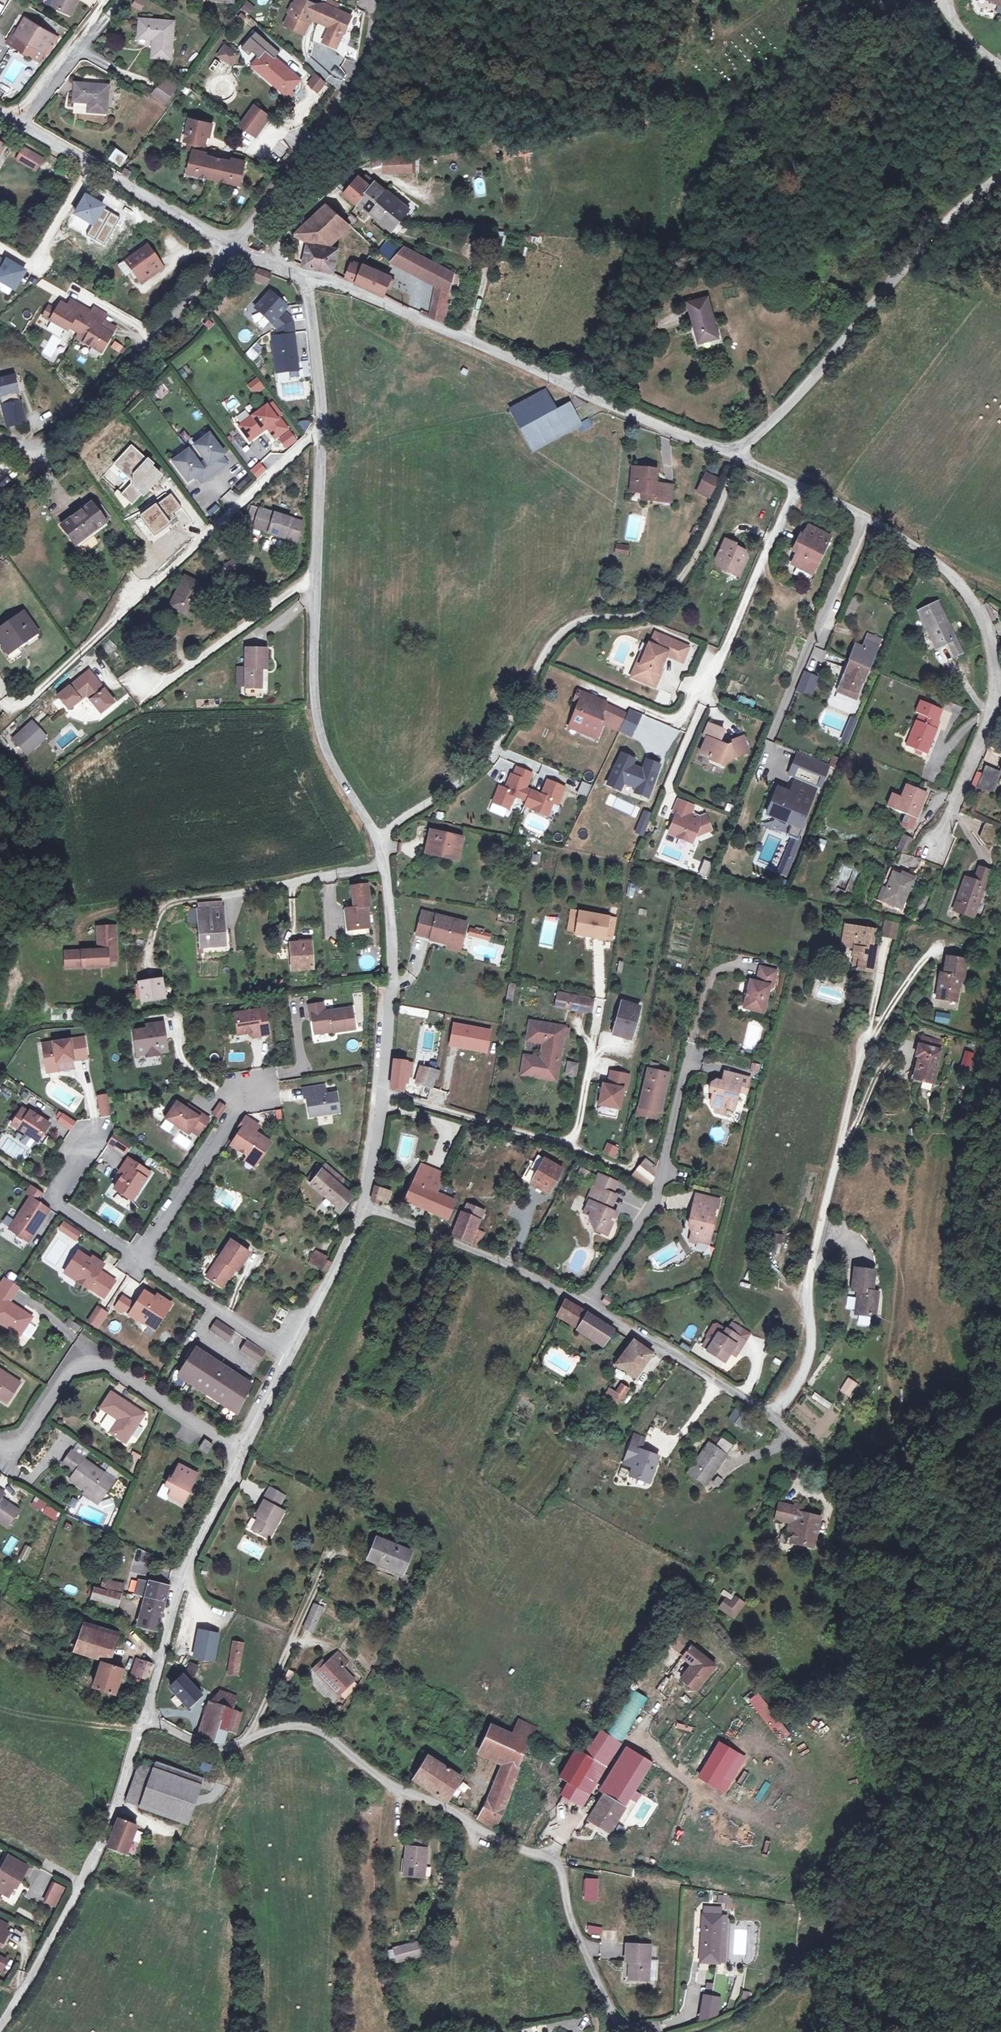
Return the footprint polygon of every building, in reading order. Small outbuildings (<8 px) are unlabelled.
[(51,8),(69,17),(77,0),(55,0),(51,8)] [(146,0),(145,0),(134,0),(131,6),(142,10),(146,0)] [(250,14),(255,6),(246,0),(241,9),(250,14)] [(305,35),(311,23),(310,22),(313,15),(315,16),(319,7),(305,0),(299,0),(296,6),(294,5),(290,13),(292,14),(288,21),(290,28),(305,35)] [(338,49),(352,18),(338,11),(341,5),(330,0),(327,6),(320,23),(332,28),(325,44),(338,49)] [(1000,12),(1000,0),(992,0),(991,5),(989,9),(1000,12)] [(313,19),(320,23),(327,6),(321,3),(319,7),(315,16),(313,19)] [(55,35),(25,18),(17,31),(23,35),(21,39),(45,53),(45,51),(50,54),(54,47),(49,45),(55,35)] [(174,26),(139,24),(139,41),(152,42),(151,61),(171,62),(174,26)] [(21,39),(23,35),(17,31),(15,36),(12,34),(7,43),(39,62),(45,53),(21,39)] [(299,82),(275,60),(279,55),(256,35),(251,41),(250,40),(241,51),(248,58),(251,54),(258,60),(255,63),(253,65),(272,81),(270,85),(285,97),(299,82)] [(240,57),(227,47),(221,56),(235,65),(240,57)] [(248,58),(255,63),(258,60),(251,54),(248,58)] [(332,74),(343,77),(346,69),(334,66),(332,74)] [(317,76),(309,86),(318,94),(326,84),(317,76)] [(111,89),(76,86),(74,104),(89,106),(89,115),(108,116),(111,89)] [(177,95),(165,86),(157,97),(169,106),(177,95)] [(257,107),(252,113),(267,124),(272,118),(257,107)] [(248,120),(262,131),(267,124),(252,113),(248,120)] [(258,137),(262,131),(248,120),(243,127),(258,137)] [(216,126),(198,121),(196,131),(192,129),(189,141),(195,142),(205,145),(208,146),(211,137),(214,137),(216,126)] [(205,145),(195,142),(193,150),(197,151),(203,152),(205,145)] [(22,150),(16,161),(33,171),(40,161),(22,150)] [(220,169),(221,163),(217,161),(219,159),(209,157),(210,154),(203,152),(197,151),(194,169),(203,171),(202,175),(214,178),(216,168),(220,169)] [(411,171),(410,156),(384,157),(374,160),(376,173),(411,171)] [(224,163),(221,163),(220,169),(216,168),(214,178),(234,182),(235,178),(244,180),(248,162),(235,160),(235,162),(226,160),(224,163)] [(138,171),(132,167),(128,174),(133,178),(138,171)] [(364,175),(361,179),(371,186),(374,182),(364,175)] [(483,176),(472,179),(476,195),(487,192),(483,176)] [(358,204),(371,186),(361,179),(358,177),(343,195),(357,206),(358,204)] [(371,186),(358,204),(391,231),(402,220),(409,211),(374,182),(371,186)] [(309,246),(316,247),(344,220),(325,204),(295,234),(309,243),(309,246)] [(128,213),(114,206),(110,214),(123,221),(128,213)] [(350,226),(344,220),(316,247),(327,249),(350,226)] [(379,250),(390,260),(400,248),(389,238),(379,250)] [(327,249),(316,247),(309,246),(305,245),(302,268),(333,273),(337,251),(327,249)] [(157,264),(146,248),(133,256),(135,260),(125,267),(140,286),(159,273),(154,266),(157,264)] [(436,285),(451,293),(454,274),(404,248),(396,266),(436,285)] [(0,261),(0,283),(12,291),(23,273),(6,263),(5,264),(0,261)] [(362,268),(354,265),(352,273),(349,272),(347,271),(345,278),(383,295),(387,284),(389,278),(362,265),(362,268)] [(269,275),(257,271),(253,280),(265,285),(269,275)] [(446,324),(451,293),(436,285),(431,317),(446,324)] [(285,307),(269,292),(255,309),(277,329),(279,337),(271,338),(275,366),(286,365),(286,372),(298,371),(292,321),(282,313),(285,307)] [(707,339),(700,299),(680,303),(686,343),(707,339)] [(72,312),(76,306),(70,303),(66,309),(72,312)] [(48,308),(42,317),(66,332),(69,327),(78,333),(89,314),(76,306),(72,312),(66,309),(60,305),(55,313),(48,308)] [(106,315),(93,308),(89,314),(102,322),(106,315)] [(86,338),(83,344),(100,354),(110,338),(97,330),(102,322),(89,314),(78,333),(86,338)] [(115,330),(102,322),(97,330),(110,338),(115,330)] [(86,338),(78,333),(74,339),(83,344),(86,338)] [(256,342),(244,354),(252,362),(264,350),(256,342)] [(121,348),(114,344),(111,349),(117,353),(121,348)] [(309,361),(300,361),(300,373),(309,373),(309,361)] [(286,365),(275,366),(276,373),(286,372),(286,365)] [(254,395),(265,388),(257,377),(246,384),(254,395)] [(11,379),(0,382),(0,406),(6,427),(24,423),(11,379)] [(558,419),(546,395),(514,410),(535,448),(577,428),(569,413),(558,419)] [(299,410),(307,409),(306,401),(298,402),(299,410)] [(266,407),(239,427),(248,439),(261,429),(263,431),(267,428),(274,439),(287,430),(279,419),(277,421),(266,407)] [(249,441),(263,431),(261,429),(248,439),(249,441)] [(289,433),(279,440),(286,448),(295,441),(289,433)] [(184,464),(177,469),(187,482),(196,475),(198,478),(197,478),(201,483),(226,464),(221,457),(223,455),(209,435),(194,446),(205,461),(200,466),(188,450),(179,457),(184,464)] [(132,478),(132,483),(121,495),(130,504),(143,489),(141,487),(146,483),(150,487),(160,476),(149,467),(151,465),(129,444),(114,462),(132,478)] [(184,464),(179,457),(172,462),(177,469),(184,464)] [(258,462),(249,471),(257,479),(266,470),(258,462)] [(656,469),(632,467),(630,481),(636,482),(635,492),(645,493),(644,500),(661,501),(663,486),(655,485),(656,469)] [(707,478),(704,477),(699,487),(700,490),(710,494),(716,482),(707,478)] [(146,491),(150,487),(146,483),(141,487),(143,489),(146,491)] [(674,487),(663,486),(661,501),(672,502),(674,487)] [(221,495),(227,507),(238,501),(232,490),(221,495)] [(181,507),(171,494),(139,517),(153,537),(168,525),(166,522),(174,517),(171,513),(181,507)] [(108,517),(95,501),(90,505),(103,521),(108,517)] [(90,505),(90,504),(60,524),(74,544),(104,523),(103,521),(90,505)] [(259,510),(252,508),(245,527),(253,529),(259,510)] [(264,511),(259,510),(253,529),(268,534),(295,544),(302,524),(293,520),(264,511)] [(829,539),(807,528),(802,536),(798,535),(793,546),(796,547),(793,553),(796,555),(790,566),(810,576),(829,539)] [(12,534),(0,547),(6,553),(19,540),(12,534)] [(733,541),(723,537),(714,557),(717,566),(730,572),(734,565),(740,567),(745,556),(743,548),(734,544),(733,541)] [(234,562),(226,568),(232,576),(239,570),(234,562)] [(740,567),(734,565),(730,572),(736,575),(740,567)] [(202,588),(182,579),(167,608),(186,618),(202,588)] [(856,605),(848,601),(842,616),(849,619),(856,605)] [(963,656),(938,603),(918,612),(936,651),(947,646),(954,659),(963,656)] [(21,613),(0,629),(0,646),(6,654),(36,633),(21,613)] [(882,636),(869,630),(866,637),(879,643),(882,636)] [(658,634),(653,631),(648,643),(653,645),(658,634)] [(687,647),(658,634),(653,645),(648,643),(643,655),(638,664),(640,665),(634,679),(653,686),(659,673),(656,672),(665,654),(680,661),(687,647)] [(855,641),(848,658),(850,658),(869,666),(879,643),(866,637),(863,644),(855,641)] [(110,639),(101,646),(107,654),(116,647),(110,639)] [(268,669),(268,649),(247,650),(246,680),(246,687),(246,689),(263,690),(263,669),(268,669)] [(643,655),(640,653),(629,676),(634,679),(640,665),(638,664),(643,655)] [(855,696),(869,666),(850,658),(848,662),(837,688),(855,696)] [(828,671),(836,674),(840,666),(831,662),(828,671)] [(816,677),(804,671),(797,687),(810,692),(816,677)] [(115,703),(89,672),(57,699),(68,712),(87,697),(101,714),(115,703)] [(209,675),(211,684),(227,681),(225,672),(209,675)] [(585,730),(592,733),(598,736),(603,723),(605,719),(600,718),(607,702),(607,701),(579,689),(576,697),(581,700),(573,719),(587,725),(585,730)] [(658,689),(654,700),(667,706),(672,694),(658,689)] [(738,696),(736,702),(753,707),(755,700),(738,696)] [(627,711),(607,702),(600,718),(605,719),(603,723),(618,729),(627,711)] [(941,712),(920,703),(916,714),(919,715),(906,748),(925,756),(940,722),(937,721),(941,712)] [(627,711),(618,729),(630,735),(641,714),(628,709),(627,711)] [(859,718),(852,716),(844,736),(851,739),(859,718)] [(587,725),(573,719),(571,724),(585,730),(587,725)] [(30,723),(11,741),(26,756),(45,739),(30,723)] [(723,732),(708,724),(701,738),(704,740),(698,753),(707,758),(706,760),(717,765),(718,762),(723,764),(732,761),(732,759),(746,753),(740,738),(727,743),(727,746),(723,748),(717,745),(723,732)] [(804,822),(816,790),(819,784),(822,785),(831,762),(800,749),(791,773),(795,775),(800,777),(798,783),(800,784),(796,795),(788,791),(777,787),(768,810),(787,818),(793,820),(788,831),(801,836),(807,823),(804,822)] [(642,769),(630,764),(632,759),(620,753),(605,782),(618,788),(621,782),(635,787),(633,791),(646,796),(658,765),(645,760),(642,769)] [(1000,772),(984,765),(975,788),(992,795),(1000,772)] [(544,816),(549,803),(554,805),(561,787),(545,781),(539,795),(527,790),(522,788),(528,774),(512,768),(509,775),(507,775),(502,790),(496,787),(489,804),(505,810),(510,796),(518,799),(522,801),(521,805),(528,809),(544,816)] [(800,777),(795,775),(788,791),(796,795),(800,784),(798,783),(800,777)] [(924,795),(905,786),(900,797),(894,810),(904,814),(899,825),(907,828),(909,826),(913,818),(913,819),(924,795)] [(894,810),(900,797),(889,792),(883,805),(894,810)] [(690,805),(674,799),(668,813),(672,815),(664,834),(689,844),(692,836),(709,830),(704,814),(692,818),(691,821),(685,818),(690,805)] [(725,811),(732,813),(734,805),(726,803),(725,811)] [(648,814),(641,811),(638,819),(645,821),(648,814)] [(645,821),(638,819),(632,832),(639,835),(645,821)] [(985,824),(978,840),(982,847),(993,851),(1000,833),(1000,832),(985,824)] [(465,840),(432,833),(427,856),(459,863),(465,840)] [(909,839),(900,835),(894,847),(903,851),(909,839)] [(794,857),(787,854),(785,858),(783,858),(781,863),(789,867),(794,857)] [(707,879),(713,862),(703,859),(698,876),(707,879)] [(912,875),(888,866),(880,884),(885,886),(891,872),(910,880),(912,875)] [(990,874),(979,870),(974,883),(966,880),(954,913),(973,920),(990,874)] [(910,880),(891,872),(885,886),(884,890),(878,902),(898,910),(911,880),(910,880)] [(640,891),(640,884),(631,883),(631,891),(640,891)] [(369,909),(367,887),(350,888),(352,910),(345,911),(346,928),(346,929),(368,927),(367,909),(369,909)] [(884,890),(878,888),(873,900),(878,902),(884,890)] [(222,905),(222,898),(199,900),(199,907),(222,905)] [(227,943),(224,905),(222,905),(199,907),(198,907),(201,945),(227,943)] [(647,920),(650,911),(640,908),(637,917),(647,920)] [(466,923),(420,912),(414,936),(429,939),(429,942),(448,946),(449,941),(461,943),(466,923)] [(577,916),(570,914),(566,931),(575,932),(577,916)] [(615,919),(577,914),(577,916),(575,932),(574,934),(590,937),(590,940),(610,944),(615,919)] [(898,924),(884,922),(881,935),(895,938),(898,924)] [(116,948),(115,925),(96,925),(98,949),(64,950),(65,967),(107,965),(107,949),(116,948)] [(282,934),(281,925),(271,926),(271,934),(282,934)] [(368,936),(368,927),(346,929),(346,938),(368,936)] [(470,928),(469,935),(481,938),(483,931),(470,928)] [(872,934),(846,929),(844,937),(842,948),(850,949),(848,958),(855,959),(853,969),(853,971),(868,975),(871,962),(866,961),(868,948),(872,934)] [(461,943),(449,941),(448,946),(447,950),(459,953),(461,943)] [(310,970),(309,942),(289,943),(290,971),(310,970)] [(117,965),(116,948),(107,949),(107,965),(117,965)] [(874,949),(868,948),(866,961),(871,962),(874,949)] [(855,959),(848,958),(846,967),(853,969),(855,959)] [(966,962),(946,959),(944,977),(940,977),(936,1001),(954,1003),(958,983),(962,984),(966,962)] [(786,976),(770,972),(766,986),(760,984),(751,1011),(771,1017),(778,991),(782,991),(786,976)] [(164,995),(162,979),(140,982),(142,996),(143,998),(164,995)] [(142,996),(140,982),(132,984),(135,997),(142,996)] [(592,1000),(556,994),(554,1006),(589,1013),(592,1000)] [(309,1005),(310,1015),(312,1015),(314,1033),(332,1031),(332,1034),(354,1031),(352,1010),(324,1013),(324,1004),(309,1005)] [(636,1007),(622,1004),(614,1035),(629,1039),(636,1007)] [(235,1013),(238,1035),(252,1032),(260,1031),(261,1036),(269,1035),(265,1009),(235,1013)] [(757,1049),(763,1023),(751,1020),(745,1046),(757,1049)] [(145,1054),(146,1056),(160,1054),(159,1052),(167,1050),(165,1038),(163,1038),(162,1033),(165,1033),(163,1021),(146,1024),(146,1028),(132,1030),(135,1047),(144,1046),(145,1054)] [(535,1078),(535,1073),(551,1076),(555,1054),(557,1054),(560,1038),(561,1031),(561,1028),(526,1022),(523,1041),(540,1044),(538,1059),(521,1056),(518,1075),(535,1078)] [(489,1031),(454,1025),(450,1046),(486,1052),(489,1031)] [(55,1048),(44,1049),(47,1073),(58,1071),(57,1068),(57,1063),(74,1060),(73,1054),(87,1053),(84,1038),(54,1043),(55,1048)] [(921,1039),(919,1047),(938,1052),(940,1044),(921,1039)] [(135,1047),(136,1055),(145,1054),(144,1046),(135,1047)] [(919,1047),(918,1047),(914,1058),(918,1059),(912,1081),(931,1086),(940,1053),(938,1052),(919,1047)] [(959,1070),(969,1073),(975,1054),(965,1050),(959,1070)] [(553,1081),(557,1054),(555,1054),(551,1076),(535,1073),(535,1078),(553,1081)] [(407,1064),(392,1060),(390,1087),(403,1090),(405,1085),(409,1085),(409,1077),(405,1076),(407,1064)] [(759,1073),(761,1064),(751,1063),(750,1072),(759,1073)] [(574,1067),(565,1065),(564,1077),(573,1078),(574,1067)] [(649,1067),(648,1074),(659,1076),(660,1069),(649,1067)] [(427,1070),(420,1069),(417,1086),(424,1087),(427,1070)] [(434,1072),(427,1070),(424,1087),(432,1089),(433,1084),(437,1085),(438,1079),(434,1078),(434,1072)] [(733,1075),(725,1072),(721,1082),(729,1084),(733,1075)] [(629,1077),(625,1076),(616,1074),(610,1073),(608,1084),(613,1085),(613,1089),(607,1087),(603,1087),(599,1106),(619,1110),(622,1090),(626,1091),(629,1077)] [(659,1076),(648,1074),(640,1111),(639,1111),(637,1118),(656,1122),(658,1115),(660,1115),(669,1079),(659,1076)] [(750,1080),(734,1075),(733,1075),(729,1084),(721,1082),(716,1080),(710,1083),(708,1090),(712,1092),(708,1102),(714,1112),(723,1107),(731,1110),(739,1087),(746,1089),(750,1080)] [(485,1098),(485,1082),(476,1082),(475,1098),(485,1098)] [(303,1089),(304,1098),(306,1098),(309,1117),(339,1111),(336,1093),(326,1095),(324,1085),(303,1089)] [(108,1094),(99,1096),(102,1115),(111,1114),(108,1098),(108,1094)] [(194,1126),(201,1131),(209,1118),(199,1111),(197,1115),(187,1108),(177,1101),(166,1118),(189,1133),(191,1130),(194,1126)] [(219,1102),(212,1113),(219,1117),(226,1106),(219,1102)] [(187,1108),(197,1115),(199,1111),(189,1104),(187,1108)] [(38,1141),(49,1123),(30,1110),(29,1112),(24,1109),(14,1126),(38,1141)] [(276,1120),(283,1118),(281,1109),(274,1111),(276,1120)] [(65,1115),(60,1122),(71,1129),(75,1122),(65,1115)] [(238,1134),(231,1145),(255,1161),(262,1151),(264,1152),(270,1142),(255,1132),(259,1126),(245,1117),(235,1131),(238,1134)] [(194,1126),(191,1130),(198,1135),(201,1131),(194,1126)] [(114,1134),(108,1141),(115,1146),(125,1153),(130,1145),(114,1134)] [(618,1149),(609,1146),(606,1154),(615,1157),(618,1149)] [(255,1161),(248,1156),(245,1161),(254,1167),(264,1152),(262,1151),(255,1161)] [(524,1181),(527,1182),(531,1172),(538,1175),(546,1160),(539,1156),(533,1168),(531,1167),(524,1181)] [(123,1174),(114,1189),(132,1200),(150,1173),(128,1158),(122,1167),(126,1170),(123,1174)] [(656,1165),(645,1159),(634,1175),(649,1186),(650,1177),(652,1178),(656,1165)] [(564,1168),(546,1160),(538,1175),(531,1172),(527,1182),(533,1185),(533,1186),(550,1193),(551,1189),(555,1181),(558,1182),(564,1168)] [(429,1211),(437,1193),(441,1184),(446,1174),(422,1164),(406,1200),(429,1211)] [(321,1172),(341,1188),(346,1181),(327,1165),(321,1172)] [(349,1194),(341,1188),(321,1172),(319,1175),(311,1183),(339,1206),(349,1194)] [(616,1181),(602,1174),(590,1199),(592,1200),(588,1208),(593,1211),(591,1216),(594,1225),(598,1227),(596,1230),(608,1236),(618,1214),(611,1211),(612,1209),(609,1207),(615,1195),(619,1186),(615,1183),(616,1181)] [(455,1191),(441,1184),(437,1193),(451,1199),(455,1191)] [(28,1241),(35,1231),(33,1230),(36,1226),(37,1227),(50,1209),(39,1202),(44,1194),(32,1186),(27,1193),(31,1196),(10,1228),(28,1241)] [(384,1191),(374,1187),(372,1202),(378,1204),(379,1201),(384,1191)] [(391,1195),(384,1191),(379,1201),(387,1205),(391,1195)] [(437,1193),(429,1211),(447,1219),(455,1201),(451,1199),(437,1193)] [(353,1198),(349,1194),(339,1206),(344,1210),(353,1198)] [(618,1196),(615,1195),(609,1207),(612,1209),(618,1196)] [(722,1204),(699,1198),(697,1206),(695,1206),(690,1228),(694,1230),(693,1235),(697,1243),(700,1245),(710,1248),(717,1222),(715,1222),(718,1212),(719,1212),(722,1204)] [(483,1212),(468,1205),(465,1214),(480,1221),(483,1212)] [(480,1221),(465,1214),(454,1238),(470,1245),(475,1231),(480,1221)] [(60,1229),(67,1234),(71,1228),(64,1223),(60,1229)] [(71,1228),(67,1234),(75,1240),(80,1234),(71,1228)] [(482,1235),(475,1231),(470,1245),(477,1248),(482,1235)] [(697,1243),(693,1235),(691,1243),(699,1247),(700,1245),(697,1243)] [(207,1277),(222,1287),(234,1269),(237,1271),(250,1253),(231,1240),(207,1277)] [(78,1278),(77,1281),(88,1288),(89,1288),(104,1298),(112,1286),(101,1278),(104,1274),(100,1271),(104,1264),(92,1257),(91,1260),(79,1251),(72,1260),(75,1262),(71,1268),(72,1274),(78,1278)] [(603,1252),(596,1251),(595,1260),(599,1261),(603,1255),(603,1252)] [(331,1264),(315,1256),(310,1266),(324,1274),(325,1274),(331,1264)] [(75,1262),(72,1260),(64,1273),(77,1281),(78,1278),(72,1274),(71,1268),(75,1262)] [(875,1268),(854,1265),(850,1287),(857,1288),(854,1310),(875,1313),(879,1290),(872,1289),(875,1268)] [(115,1281),(104,1274),(101,1278),(112,1286),(115,1281)] [(1,1276),(0,1279),(0,1327),(15,1337),(28,1318),(5,1304),(17,1287),(1,1276)] [(156,1298),(145,1291),(131,1313),(129,1315),(139,1321),(140,1320),(142,1317),(157,1327),(172,1304),(158,1295),(156,1298)] [(123,1297),(118,1305),(131,1313),(136,1305),(123,1297)] [(610,1300),(603,1297),(601,1303),(607,1306),(610,1300)] [(586,1313),(561,1299),(555,1313),(578,1326),(586,1313)] [(98,1307),(88,1321),(95,1325),(104,1311),(98,1307)] [(605,1324),(586,1313),(578,1326),(597,1337),(605,1324)] [(142,1317),(140,1320),(155,1330),(157,1327),(142,1317)] [(217,1319),(210,1330),(229,1343),(236,1332),(217,1319)] [(70,1320),(66,1325),(77,1332),(80,1327),(70,1320)] [(30,1339),(36,1327),(29,1323),(23,1335),(30,1339)] [(612,1329),(605,1324),(597,1337),(605,1341),(612,1329)] [(713,1326),(709,1327),(701,1339),(709,1344),(709,1345),(705,1351),(703,1354),(721,1365),(726,1357),(727,1354),(734,1358),(742,1344),(735,1340),(725,1334),(713,1326)] [(738,1334),(729,1328),(725,1334),(735,1340),(738,1334)] [(248,1340),(241,1350),(260,1363),(267,1352),(248,1340)] [(652,1354),(633,1341),(617,1365),(635,1378),(652,1354)] [(709,1345),(703,1342),(699,1348),(705,1351),(709,1345)] [(187,1374),(184,1379),(201,1390),(204,1386),(217,1394),(214,1398),(232,1410),(234,1407),(239,1411),(248,1393),(251,1387),(240,1380),(241,1377),(228,1369),(225,1373),(219,1370),(222,1365),(196,1348),(195,1351),(189,1360),(182,1371),(187,1374)] [(222,1365),(219,1370),(225,1373),(228,1369),(222,1365)] [(0,1372),(0,1402),(4,1404),(17,1383),(0,1372)] [(855,1382),(847,1378),(840,1390),(848,1394),(855,1382)] [(629,1387),(622,1383),(616,1392),(623,1397),(629,1387)] [(204,1386),(201,1390),(214,1398),(217,1394),(204,1386)] [(142,1413),(109,1393),(99,1408),(117,1419),(109,1432),(125,1441),(142,1413)] [(828,1409),(832,1403),(815,1393),(812,1398),(828,1409)] [(735,1424),(741,1412),(734,1408),(728,1420),(735,1424)] [(751,1423),(740,1416),(735,1425),(746,1432),(751,1423)] [(634,1435),(630,1446),(639,1449),(643,1438),(634,1435)] [(731,1446),(720,1439),(715,1448),(725,1455),(731,1446)] [(213,1446),(205,1440),(200,1448),(208,1454),(213,1446)] [(715,1448),(709,1444),(689,1474),(706,1485),(725,1455),(715,1448)] [(639,1449),(630,1446),(623,1464),(621,1471),(648,1481),(657,1456),(639,1449)] [(114,1479),(71,1451),(62,1465),(75,1472),(71,1481),(88,1491),(101,1500),(114,1479)] [(196,1475),(177,1466),(171,1479),(168,1478),(164,1487),(171,1490),(167,1497),(181,1504),(196,1475)] [(287,1496),(273,1487),(266,1501),(280,1509),(287,1496)] [(101,1500),(88,1491),(86,1495),(99,1503),(101,1500)] [(55,1519),(59,1511),(35,1497),(31,1506),(55,1519)] [(280,1509),(266,1501),(257,1515),(261,1518),(254,1530),(271,1539),(287,1512),(280,1509)] [(4,1528),(15,1513),(0,1503),(0,1526),(4,1528)] [(803,1509),(794,1507),(793,1510),(778,1507),(775,1519),(790,1523),(788,1533),(793,1534),(790,1543),(811,1549),(818,1521),(802,1517),(803,1509)] [(10,1535),(2,1551),(10,1556),(18,1539),(10,1535)] [(417,1552),(383,1536),(374,1557),(407,1572),(417,1552)] [(26,1562),(32,1547),(24,1544),(18,1559),(26,1562)] [(168,1586),(149,1580),(148,1584),(167,1589),(168,1586)] [(134,1597),(145,1599),(163,1602),(167,1589),(148,1584),(138,1581),(134,1597)] [(107,1584),(106,1590),(121,1593),(122,1587),(107,1584)] [(106,1590),(94,1587),(91,1599),(118,1605),(121,1593),(106,1590)] [(163,1602),(145,1599),(139,1624),(156,1629),(163,1602)] [(325,1604),(315,1599),(304,1621),(314,1626),(325,1604)] [(117,1635),(84,1622),(73,1652),(108,1664),(117,1635)] [(217,1634),(198,1630),(192,1653),(212,1658),(217,1634)] [(692,1642),(679,1632),(671,1643),(683,1653),(682,1656),(692,1663),(685,1673),(687,1690),(696,1689),(716,1663),(690,1644),(692,1642)] [(243,1643),(233,1641),(226,1673),(236,1676),(243,1643)] [(351,1659),(341,1648),(329,1658),(318,1668),(339,1692),(356,1677),(345,1664),(351,1659)] [(329,1658),(324,1653),(314,1663),(318,1668),(329,1658)] [(152,1664),(140,1659),(135,1676),(147,1680),(152,1664)] [(197,1666),(190,1663),(186,1671),(193,1675),(197,1666)] [(121,1671),(102,1664),(93,1687),(113,1695),(121,1671)] [(200,1695),(180,1673),(168,1685),(188,1706),(200,1695)] [(237,1696),(220,1692),(204,1713),(197,1736),(203,1738),(217,1742),(224,1741),(228,1728),(234,1708),(237,1696)] [(747,1703),(781,1743),(791,1734),(757,1694),(747,1703)] [(243,1711),(234,1708),(228,1728),(236,1730),(243,1711)] [(456,1711),(453,1716),(468,1725),(471,1720),(456,1711)] [(736,1717),(720,1742),(728,1748),(744,1723),(736,1717)] [(537,1726),(523,1719),(516,1734),(531,1740),(537,1726)] [(516,1734),(491,1723),(481,1751),(505,1762),(519,1768),(531,1740),(516,1734)] [(692,1735),(694,1728),(676,1723),(674,1730),(692,1735)] [(602,1731),(588,1754),(605,1766),(619,1742),(602,1731)] [(588,1754),(579,1748),(576,1753),(560,1777),(568,1783),(578,1789),(588,1773),(597,1760),(588,1754)] [(615,1750),(606,1774),(617,1779),(627,1755),(615,1750)] [(460,1778),(427,1757),(415,1778),(447,1799),(450,1794),(455,1798),(460,1790),(455,1786),(460,1778)] [(155,1770),(135,1764),(124,1800),(184,1820),(198,1773),(158,1760),(155,1770)] [(605,1766),(597,1760),(588,1773),(596,1779),(605,1766)] [(210,1772),(212,1764),(201,1762),(200,1770),(210,1772)] [(519,1768),(505,1762),(487,1801),(503,1809),(521,1769),(519,1768)] [(715,1788),(718,1785),(703,1772),(700,1776),(715,1788)] [(578,1789),(568,1783),(564,1792),(573,1797),(578,1789)] [(644,1832),(657,1802),(633,1791),(620,1821),(644,1832)] [(625,1809),(604,1796),(589,1818),(610,1832),(625,1809)] [(503,1809),(487,1801),(478,1820),(495,1829),(505,1809),(503,1809)] [(122,1820),(119,1818),(106,1846),(125,1854),(136,1826),(130,1823),(122,1820)] [(712,1839),(718,1826),(712,1824),(706,1836),(712,1839)] [(427,1849),(406,1847),(404,1876),(424,1878),(427,1849)] [(5,1855),(0,1864),(0,1891),(6,1895),(15,1879),(19,1881),(26,1865),(5,1855)] [(597,1876),(588,1876),(586,1899),(596,1900),(597,1876)] [(53,1882),(43,1901),(53,1906),(63,1887),(53,1882)] [(724,1911),(707,1909),(706,1917),(723,1918),(724,1911)] [(723,1918),(706,1917),(702,1962),(725,1963),(727,1949),(721,1948),(723,1918)] [(0,1927),(0,1940),(3,1941),(8,1931),(2,1928),(0,1927)] [(586,1935),(603,1935),(603,1927),(586,1927),(586,1935)] [(421,1953),(418,1940),(396,1944),(399,1957),(421,1953)] [(651,1944),(627,1942),(625,1960),(633,1961),(631,1978),(648,1979),(651,1944)] [(719,1999),(705,1997),(701,2019),(717,2013),(719,1999)]
